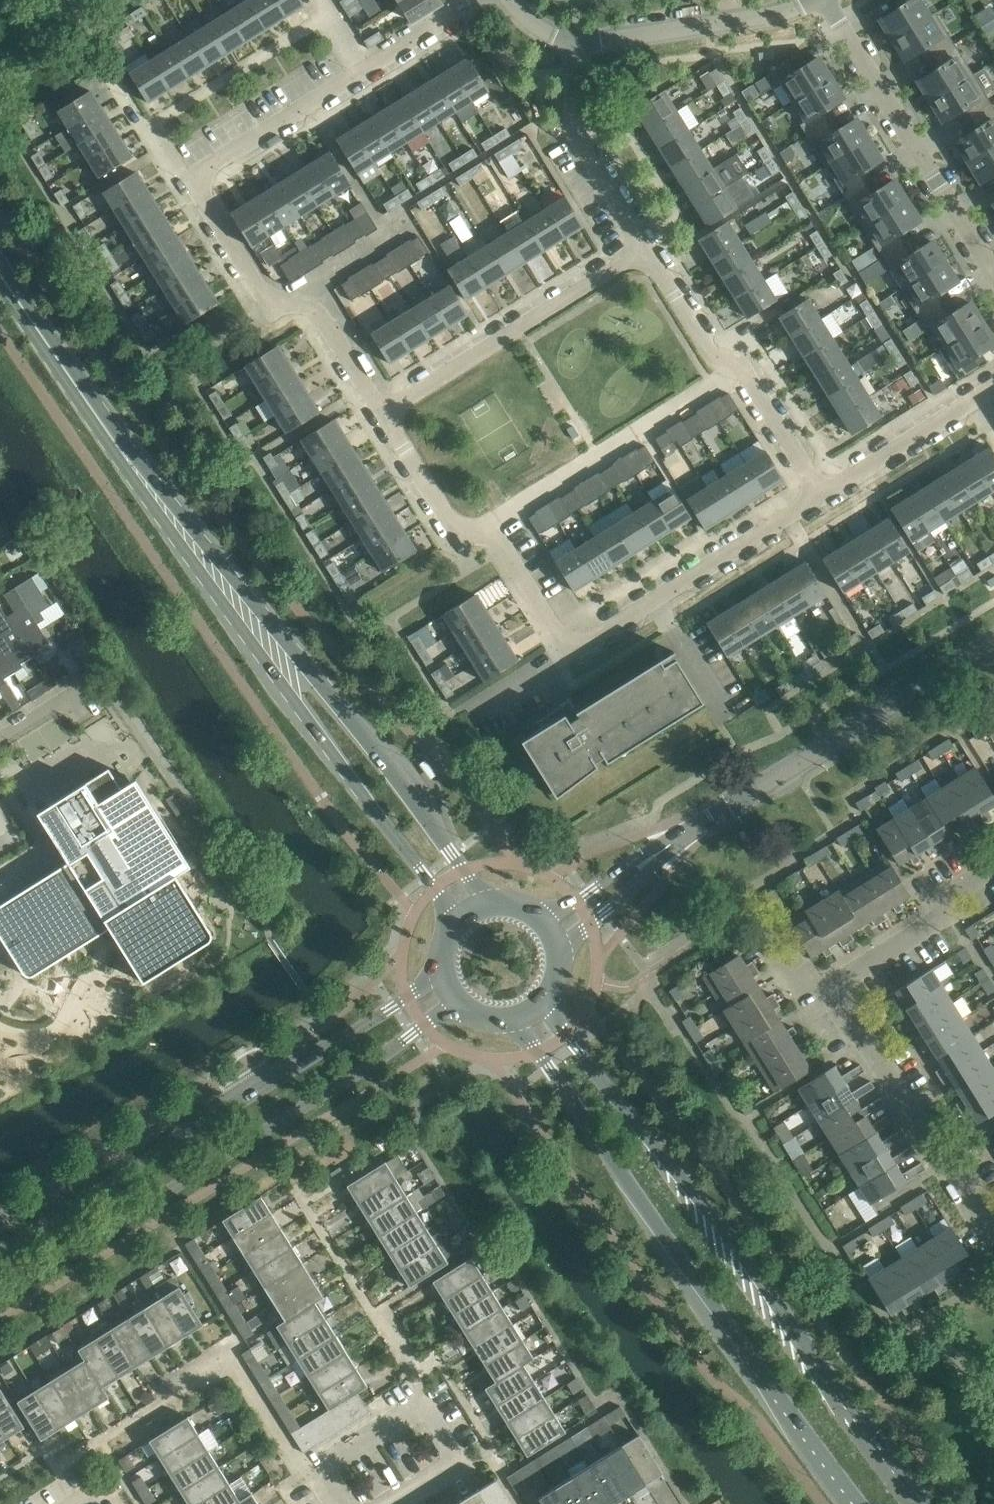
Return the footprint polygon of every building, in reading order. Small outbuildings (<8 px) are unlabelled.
[(263,28),(246,0),(226,12),(244,40),(263,28)] [(273,0),(246,0),(263,28),(283,16),(273,0)] [(301,0),(273,0),(283,16),(304,3),(303,2),(302,2),(301,0)] [(344,9),(358,0),(341,0),(339,1),(344,9)] [(349,16),(364,7),(360,0),(358,0),(344,9),(349,17),(349,16)] [(437,0),(401,0),(400,1),(412,21),(440,4),(437,0)] [(901,5),(879,19),(892,39),(929,16),(928,16),(918,0),(898,0),(901,5)] [(130,13),(134,21),(146,14),(141,6),(130,13)] [(244,40),(226,12),(207,24),(225,52),(244,40)] [(932,56),(954,43),(934,12),(928,16),(929,16),(892,39),(904,60),(926,46),(932,56)] [(225,52),(207,24),(188,36),(205,64),(225,52)] [(384,39),(379,31),(364,40),(368,48),(384,39)] [(102,42),(107,49),(119,41),(114,34),(102,42)] [(205,64),(188,36),(168,48),(186,76),(205,64)] [(929,100),(973,74),(954,43),(932,56),(939,66),(917,80),(929,100)] [(186,76),(168,48),(149,60),(167,89),(186,76)] [(789,61),(768,74),(775,85),(781,81),(793,101),(830,78),(817,57),(796,71),(789,61)] [(452,69),(472,101),(489,90),(497,103),(508,96),(494,74),(483,81),(469,60),(470,59),(469,58),(452,69)] [(146,99),(145,100),(146,101),(167,89),(149,60),(129,73),(146,99)] [(716,68),(709,73),(716,85),(724,80),(716,68)] [(436,79),(456,111),(472,101),(452,69),(436,79)] [(970,117),(992,104),(973,74),(929,100),(942,121),(964,107),(970,117)] [(830,78),(793,101),(805,120),(799,124),(806,135),(827,122),(821,111),(843,98),(830,78)] [(419,89),(440,121),(456,111),(436,79),(419,89)] [(741,90),(747,100),(765,89),(760,79),(741,90)] [(724,80),(716,85),(724,97),(731,93),(724,80)] [(57,111),(67,127),(100,107),(89,89),(87,91),(88,91),(57,111)] [(403,99),(423,131),(440,121),(419,89),(403,99)] [(635,106),(648,127),(676,110),(664,89),(637,106),(636,105),(635,106)] [(387,109),(407,141),(423,131),(403,99),(387,109)] [(993,145),(993,108),(992,104),(970,117),(977,128),(955,141),(968,162),(993,145)] [(67,127),(78,144),(110,124),(100,107),(67,127)] [(740,107),(733,111),(740,124),(748,119),(740,107)] [(370,119),(391,152),(407,141),(387,109),(370,119)] [(648,127),(660,147),(688,129),(676,110),(648,127)] [(827,122),(806,135),(825,165),(868,139),(855,118),(834,132),(827,122)] [(354,129),(374,162),(391,152),(370,119),(354,129)] [(748,119),(740,124),(748,136),(755,131),(748,119)] [(22,125),(27,133),(29,137),(37,132),(29,120),(22,125)] [(78,144),(88,160),(120,140),(110,124),(78,144)] [(505,127),(493,135),(498,143),(510,135),(505,127)] [(338,142),(358,172),(374,162),(354,129),(336,141),(337,142),(338,142)] [(660,147),(672,166),(700,148),(688,129),(660,147)] [(493,135),(481,143),(486,150),(498,143),(493,135)] [(519,138),(505,146),(510,154),(523,146),(519,138)] [(868,139),(825,165),(844,196),(865,183),(859,173),(881,159),(868,139)] [(88,160),(98,177),(129,158),(130,159),(131,158),(120,140),(88,160)] [(764,145),(757,150),(764,162),(772,157),(764,145)] [(968,162),(980,182),(993,173),(993,145),(968,162)] [(505,146),(494,154),(499,161),(509,178),(521,171),(510,154),(505,146)] [(473,148),(461,155),(466,163),(478,155),(473,148)] [(684,185),(713,168),(700,148),(672,166),(684,185)] [(30,156),(38,168),(45,164),(38,151),(30,156)] [(313,163),(333,195),(350,185),(331,154),(332,153),(331,152),(313,163)] [(461,155),(448,163),(453,171),(466,163),(461,155)] [(772,157),(764,162),(772,175),(780,170),(772,157)] [(480,162),(467,170),(472,178),(485,170),(480,162)] [(297,173),(317,205),(333,195),(313,163),(297,173)] [(38,168),(45,181),(53,176),(45,164),(38,168)] [(440,168),(428,175),(433,183),(445,176),(440,168)] [(684,185),(696,205),(725,187),(713,168),(684,185)] [(467,170),(455,178),(460,185),(472,178),(467,170)] [(133,173),(102,192),(113,209),(146,189),(134,171),(133,172),(133,173)] [(281,183),(301,215),(317,205),(297,173),(281,183)] [(433,183),(428,175),(415,183),(420,191),(433,183)] [(725,187),(696,205),(708,225),(709,226),(711,225),(710,224),(737,207),(751,198),(739,178),(725,187)] [(865,183),(844,196),(863,227),(906,200),(893,179),(871,193),(865,183)] [(264,193),(284,226),(301,215),(281,183),(264,193)] [(441,186),(428,195),(433,202),(446,194),(441,186)] [(69,201),(66,197),(61,188),(53,193),(61,206),(69,201)] [(412,196),(407,188),(395,196),(400,204),(412,196)] [(156,205),(146,189),(113,209),(123,225),(156,205)] [(793,191),(785,196),(793,208),(800,203),(793,191)] [(248,203),(268,236),(284,226),(264,193),(248,203)] [(428,195),(417,202),(421,209),(433,202),(428,195)] [(564,195),(544,208),(561,235),(582,222),(581,220),(580,221),(564,195)] [(395,196),(383,204),(388,211),(400,204),(395,196)] [(863,227),(882,257),(903,244),(897,234),(919,220),(906,200),(863,227)] [(80,201),(72,206),(80,218),(88,213),(80,201)] [(230,214),(251,246),(268,236),(248,203),(230,214)] [(800,203),(793,208),(800,220),(808,216),(800,203)] [(123,225),(133,241),(166,221),(156,205),(123,225)] [(561,235),(544,208),(524,220),(542,248),(561,235)] [(366,210),(354,218),(359,226),(364,234),(365,236),(378,228),(376,225),(366,210)] [(349,221),(345,224),(350,232),(359,226),(354,218),(349,221)] [(524,220),(505,232),(522,260),(542,248),(524,220)] [(698,237),(711,258),(740,240),(728,220),(701,237),(700,236),(698,237)] [(133,241),(143,258),(176,238),(166,221),(133,241)] [(84,243),(91,239),(92,239),(85,226),(77,231),(84,243)] [(359,226),(350,232),(355,240),(360,237),(364,234),(359,226)] [(817,230),(809,235),(817,247),(824,242),(817,230)] [(522,260),(505,232),(486,244),(503,272),(522,260)] [(418,235),(411,240),(421,256),(429,252),(418,235)] [(176,238),(143,258),(154,274),(186,254),(176,238)] [(317,241),(312,244),(317,252),(327,246),(322,238),(317,241)] [(711,258),(723,277),(752,260),(740,240),(711,258)] [(901,288),(944,261),(931,241),(910,254),(903,244),(882,257),(901,288)] [(824,242),(817,247),(824,259),(832,254),(824,242)] [(96,247),(103,260),(111,255),(103,243),(96,247)] [(273,244),(260,252),(269,266),(277,261),(279,264),(284,272),(294,266),(289,258),(284,261),(280,255),(273,244)] [(486,244),(467,257),(484,285),(503,272),(486,244)] [(327,246),(317,252),(322,260),(327,258),(332,255),(327,246)] [(196,270),(186,254),(154,274),(164,290),(196,270)] [(118,267),(111,255),(103,260),(111,272),(118,267)] [(387,255),(380,259),(390,276),(397,272),(387,255)] [(484,285),(467,257),(447,269),(463,296),(464,298),(484,285)] [(380,259),(372,264),(383,281),(390,276),(380,259)] [(723,277),(735,297),(764,279),(752,260),(723,277)] [(944,261),(901,288),(908,284),(920,303),(913,307),(920,318),(941,305),(935,295),(957,281),(944,261)] [(294,266),(284,272),(290,281),(294,278),(299,275),(294,266)] [(840,268),(833,273),(840,285),(848,280),(840,268)] [(196,270),(164,290),(174,307),(206,286),(196,270)] [(764,279),(735,297),(748,317),(749,318),(750,317),(750,316),(776,299),(787,293),(774,273),(764,279)] [(117,279),(110,284),(118,296),(125,292),(117,279)] [(348,279),(341,284),(351,300),(358,296),(348,279)] [(450,285),(430,297),(447,325),(468,312),(467,310),(466,311),(450,285)] [(217,304),(206,286),(174,307),(184,324),(215,304),(216,305),(217,304)] [(125,292),(118,296),(125,309),(133,304),(125,292)] [(430,297),(410,309),(427,337),(447,325),(430,297)] [(807,298),(780,316),(779,315),(792,336),(820,318),(807,298)] [(874,311),(866,298),(859,303),(867,316),(874,311)] [(941,305),(920,318),(928,332),(934,328),(945,344),(938,348),(939,349),(982,322),(969,302),(948,315),(941,305)] [(410,309),(391,321),(408,349),(427,337),(410,309)] [(820,318),(792,336),(804,355),(832,338),(842,331),(830,311),(820,318)] [(867,316),(874,328),(882,323),(874,311),(867,316)] [(138,312),(130,317),(138,329),(145,324),(138,312)] [(387,360),(386,360),(387,362),(408,349),(391,321),(371,333),(383,354),(387,360)] [(939,349),(958,379),(979,366),(973,356),(993,343),(993,341),(982,322),(939,349)] [(145,324),(138,329),(146,341),(153,337),(145,324)] [(816,374),(844,357),(832,338),(804,355),(816,374)] [(898,350),(891,338),(883,342),(891,355),(898,350)] [(881,344),(869,351),(876,361),(887,354),(881,344)] [(244,365),(255,382),(287,362),(276,345),(244,365)] [(906,362),(898,350),(891,355),(898,367),(906,362)] [(869,353),(857,360),(864,371),(876,364),(869,353)] [(856,376),(844,357),(816,374),(828,394),(856,376)] [(255,382),(265,399),(297,379),(287,362),(255,382)] [(918,382),(910,369),(903,374),(911,387),(918,382)] [(868,396),(856,376),(828,394),(840,413),(868,396)] [(265,399),(275,415),(307,395),(297,379),(265,399)] [(940,379),(929,386),(933,393),(935,395),(946,388),(940,379)] [(223,402),(216,390),(208,394),(216,407),(223,402)] [(728,392),(721,397),(731,413),(739,409),(728,392)] [(307,395),(275,415),(285,432),(316,413),(317,414),(318,413),(307,395)] [(881,416),(868,396),(840,413),(853,434),(855,433),(854,432),(881,416)] [(224,419),(231,414),(223,402),(216,407),(224,419)] [(697,412),(689,417),(699,434),(707,429),(697,412)] [(689,417),(682,421),(693,438),(699,434),(689,417)] [(300,439),(311,456),(343,436),(332,418),(331,419),(331,420),(300,439)] [(229,427),(236,439),(244,434),(236,422),(229,427)] [(667,431),(655,438),(661,449),(670,444),(673,442),(667,432),(667,431)] [(244,452),(252,447),(244,434),(236,439),(244,452)] [(311,456),(321,473),(354,452),(343,436),(311,456)] [(661,449),(665,456),(666,457),(674,451),(670,444),(661,449)] [(645,445),(637,449),(648,465),(655,461),(645,445)] [(992,449),(991,447),(973,458),(993,491),(993,490),(993,455),(991,449),(992,449)] [(782,476),(764,450),(744,463),(762,491),(783,477),(782,476)] [(270,452),(262,457),(270,469),(278,464),(270,452)] [(321,473),(331,489),(364,469),(354,452),(321,473)] [(956,468),(976,501),(993,491),(973,458),(956,468)] [(762,491),(744,463),(725,475),(743,503),(762,491)] [(613,464),(605,469),(616,486),(623,481),(613,464)] [(940,479),(960,511),(976,501),(956,468),(940,479)] [(364,469),(331,489),(341,505),(374,485),(364,469)] [(605,469),(599,473),(609,490),(616,486),(605,469)] [(725,475),(706,487),(723,515),(743,503),(725,475)] [(924,489),(944,521),(960,511),(940,479),(924,489)] [(275,485),(282,497),(290,492),(282,480),(275,485)] [(341,505),(351,521),(384,501),(374,485),(341,505)] [(723,515),(706,487),(686,499),(702,526),(703,528),(723,515)] [(290,492),(282,497),(290,509),(292,513),(300,508),(298,505),(296,503),(304,498),(297,488),(290,492)] [(574,488),(567,493),(577,510),(585,505),(574,488)] [(672,488),(652,500),(669,528),(690,515),(689,514),(688,514),(672,488)] [(908,499),(928,531),(944,521),(924,489),(908,499)] [(567,493),(560,497),(570,514),(577,510),(567,493)] [(892,511),(910,542),(928,531),(908,499),(890,510),(891,511),(892,511)] [(669,528),(652,500),(632,512),(650,540),(669,528)] [(384,501),(351,521),(362,538),(394,518),(384,501)] [(295,517),(303,529),(310,525),(302,512),(295,517)] [(631,552),(650,540),(632,512),(613,524),(631,552)] [(536,513),(528,517),(539,534),(546,529),(536,513)] [(362,538),(372,554),(404,534),(394,518),(362,538)] [(872,529),(892,561),(909,551),(890,520),(891,519),(890,518),(872,529)] [(631,552),(613,524),(594,536),(611,565),(631,552)] [(313,546),(320,541),(313,528),(305,533),(313,546)] [(856,539),(876,572),(892,561),(872,529),(856,539)] [(372,554),(382,571),(413,552),(414,553),(415,552),(404,534),(372,554)] [(592,577),(611,565),(594,536),(574,549),(592,577)] [(840,549),(860,582),(876,572),(856,539),(840,549)] [(313,546),(320,558),(328,553),(320,541),(313,546)] [(592,577),(574,549),(555,561),(571,587),(570,588),(571,590),(592,577)] [(824,561),(843,592),(860,582),(840,549),(822,560),(823,562),(824,561)] [(988,556),(976,563),(981,571),(993,563),(988,556)] [(325,566),(333,578),(341,573),(333,561),(325,566)] [(788,573),(809,605),(826,594),(807,564),(808,563),(807,562),(788,573)] [(960,584),(973,576),(968,568),(955,576),(960,584)] [(39,572),(31,576),(41,592),(48,587),(39,572)] [(341,573),(333,578),(341,590),(348,586),(341,573)] [(772,583),(792,615),(809,605),(788,573),(772,583)] [(14,587),(3,594),(14,611),(6,616),(31,657),(39,652),(37,648),(48,641),(40,629),(36,623),(44,618),(40,611),(49,605),(41,592),(31,576),(14,587)] [(951,579),(938,586),(943,594),(956,586),(951,579)] [(756,593),(776,626),(792,615),(772,583),(756,593)] [(934,590),(921,597),(926,605),(938,597),(934,590)] [(442,614),(453,631),(486,611),(474,593),(473,594),(473,595),(442,614)] [(740,603),(760,636),(776,626),(756,593),(740,603)] [(723,613),(743,646),(760,636),(740,603),(723,613)] [(917,610),(913,603),(900,611),(905,618),(917,610)] [(0,606),(0,648),(14,671),(19,680),(27,675),(20,664),(31,657),(6,616),(0,606)] [(453,631),(463,648),(496,627),(486,611),(453,631)] [(900,611),(888,618),(893,625),(905,618),(900,611)] [(723,613),(705,625),(706,626),(707,626),(726,656),(743,646),(723,613)] [(872,638),(884,631),(879,623),(867,631),(872,638)] [(425,625),(407,636),(418,653),(426,648),(436,642),(425,625)] [(473,664),(506,644),(496,627),(463,648),(473,664)] [(848,647),(861,639),(856,632),(851,635),(843,639),(848,647)] [(824,658),(836,650),(831,642),(819,650),(824,658)] [(517,661),(506,644),(473,664),(484,681),(515,662),(517,661)] [(13,712),(20,707),(5,682),(3,678),(14,671),(0,648),(0,691),(13,712)] [(433,660),(426,648),(418,653),(425,665),(433,660)] [(84,650),(74,656),(79,666),(90,660),(84,650)] [(584,708),(581,709),(576,713),(576,714),(577,714),(579,717),(570,723),(565,715),(522,742),(555,796),(596,765),(594,761),(602,756),(606,762),(703,703),(676,659),(663,667),(664,667),(587,715),(584,710),(585,709),(584,708)] [(808,668),(812,675),(825,668),(820,660),(808,668)] [(438,686),(446,681),(438,668),(430,673),(438,686)] [(792,688),(804,680),(799,673),(787,680),(792,688)] [(775,688),(780,696),(792,688),(787,680),(775,688)] [(446,698),(454,693),(446,681),(438,686),(446,698)] [(35,685),(27,690),(33,700),(40,695),(35,685)] [(763,689),(751,697),(756,704),(768,697),(763,689)] [(987,733),(993,728),(993,720),(993,718),(982,725),(987,733)] [(977,739),(987,733),(982,725),(972,732),(977,739)] [(948,738),(938,744),(943,752),(953,746),(948,738)] [(927,751),(927,752),(932,759),(943,752),(938,744),(927,751)] [(916,759),(905,766),(910,774),(921,767),(916,759)] [(895,773),(895,774),(900,781),(910,774),(905,766),(895,773)] [(207,942),(207,941),(208,941),(209,940),(209,939),(210,939),(210,938),(210,937),(211,937),(211,936),(211,935),(211,934),(211,933),(211,932),(210,932),(210,931),(210,930),(209,930),(175,875),(190,866),(135,777),(120,787),(108,767),(36,812),(66,862),(0,903),(0,937),(22,972),(22,973),(23,973),(23,974),(24,974),(25,975),(26,975),(27,976),(28,976),(29,976),(30,976),(31,976),(32,976),(32,975),(33,975),(108,928),(142,982),(207,942)] [(975,767),(958,777),(979,813),(984,820),(990,816),(986,809),(993,804),(993,798),(975,767)] [(958,777),(941,787),(968,830),(974,826),(969,819),(979,813),(958,777)] [(874,787),(878,795),(889,788),(884,781),(874,787)] [(941,787),(925,798),(947,832),(957,826),(962,833),(968,830),(941,787)] [(185,811),(173,794),(166,799),(177,816),(185,811)] [(859,810),(863,808),(870,804),(865,796),(855,802),(859,810)] [(947,832),(925,798),(909,808),(931,843),(941,837),(945,844),(952,840),(947,832)] [(909,808),(893,818),(915,853),(925,847),(929,854),(935,850),(931,843),(909,808)] [(919,860),(915,853),(893,818),(875,829),(897,864),(908,857),(913,864),(919,860)] [(857,824),(846,831),(851,839),(862,832),(857,824)] [(835,838),(836,838),(840,846),(851,839),(846,831),(835,838)] [(825,845),(814,852),(819,860),(830,853),(825,845)] [(803,859),(806,864),(808,867),(819,860),(814,852),(803,859)] [(887,859),(870,870),(891,905),(896,912),(902,908),(898,901),(909,894),(887,859)] [(870,870),(854,880),(880,922),(886,918),(881,911),(891,905),(870,870)] [(785,878),(787,881),(789,886),(800,879),(795,871),(785,878)] [(854,880),(837,890),(859,925),(869,919),(874,926),(880,922),(854,880)] [(774,889),(763,896),(768,904),(778,897),(774,889)] [(821,900),(847,943),(853,939),(849,932),(859,925),(837,890),(821,900)] [(821,900),(805,910),(827,945),(837,939),(841,946),(847,943),(821,900)] [(788,921),(801,942),(810,956),(821,949),(825,956),(831,952),(827,945),(805,910),(788,921)] [(979,934),(972,924),(964,929),(971,940),(979,934)] [(989,959),(993,956),(993,950),(990,943),(982,948),(989,959)] [(971,958),(964,947),(957,952),(963,963),(971,958)] [(703,976),(713,993),(755,967),(751,961),(744,965),(738,954),(703,976)] [(759,973),(755,967),(713,993),(724,1009),(758,988),(752,977),(759,973)] [(941,985),(931,968),(896,990),(888,995),(892,1002),(899,997),(906,1007),(941,985)] [(982,968),(979,970),(974,972),(981,983),(989,978),(982,968)] [(981,983),(987,994),(993,990),(993,987),(989,978),(981,983)] [(683,996),(676,985),(668,990),(675,1001),(683,996)] [(909,1029),(916,1024),(951,1002),(941,985),(906,1007),(912,1018),(905,1022),(909,1029)] [(724,1009),(734,1026),(776,999),(772,993),(765,998),(758,988),(724,1009)] [(779,1005),(776,999),(734,1026),(744,1042),(779,1020),(772,1010),(779,1005)] [(915,1039),(919,1044),(961,1018),(951,1002),(916,1024),(922,1034),(915,1039)] [(681,1021),(688,1032),(696,1027),(689,1016),(681,1021)] [(930,1046),(936,1056),(971,1034),(961,1018),(919,1044),(923,1051),(930,1046)] [(744,1042),(754,1058),(789,1036),(789,1037),(796,1033),(792,1026),(785,1030),(779,1020),(744,1042)] [(702,1037),(696,1027),(688,1032),(695,1042),(702,1037)] [(939,1077),(981,1051),(971,1034),(936,1056),(942,1067),(935,1071),(939,1077)] [(754,1058),(764,1074),(806,1048),(802,1042),(795,1047),(789,1037),(789,1036),(754,1058)] [(702,1053),(708,1064),(716,1059),(710,1048),(702,1053)] [(810,1054),(806,1048),(764,1074),(775,1092),(810,1070),(803,1059),(810,1054)] [(950,1079),(956,1089),(991,1067),(981,1051),(939,1077),(943,1083),(950,1079)] [(723,1070),(716,1059),(708,1064),(715,1075),(723,1070)] [(798,1087),(808,1104),(843,1083),(863,1070),(860,1064),(840,1077),(833,1066),(798,1087)] [(959,1110),(993,1088),(993,1071),(991,1067),(956,1089),(963,1099),(956,1104),(959,1110)] [(731,1095),(732,1094),(739,1090),(732,1079),(724,1084),(731,1095)] [(808,1104),(819,1121),(853,1099),(854,1099),(874,1087),(870,1080),(850,1093),(843,1083),(808,1104)] [(959,1110),(963,1116),(970,1111),(977,1122),(993,1112),(993,1088),(959,1110)] [(819,1121),(829,1137),(864,1115),(864,1116),(884,1103),(880,1097),(860,1109),(854,1099),(853,1099),(819,1121)] [(745,1115),(753,1110),(746,1099),(738,1104),(745,1115)] [(874,1132),(894,1119),(890,1113),(870,1126),(864,1116),(864,1115),(829,1137),(839,1153),(874,1132)] [(793,1136),(783,1120),(772,1127),(782,1143),(793,1136)] [(884,1148),(904,1136),(900,1129),(880,1142),(874,1132),(839,1153),(849,1170),(884,1148)] [(803,1153),(793,1136),(782,1143),(792,1160),(803,1153)] [(413,1143),(405,1148),(413,1161),(421,1156),(413,1143)] [(894,1165),(914,1152),(910,1146),(890,1158),(884,1148),(849,1170),(859,1186),(894,1164),(894,1165)] [(813,1170),(803,1153),(792,1160),(802,1176),(813,1170)] [(345,1185),(356,1203),(395,1178),(385,1161),(345,1185)] [(904,1181),(925,1168),(921,1162),(901,1174),(894,1165),(894,1164),(859,1186),(870,1203),(904,1182),(904,1181)] [(434,1177),(428,1167),(420,1171),(427,1181),(434,1177)] [(356,1203),(366,1219),(406,1194),(395,1178),(356,1203)] [(825,1193),(822,1187),(812,1193),(815,1199),(825,1193)] [(424,1206),(434,1200),(429,1192),(419,1199),(424,1206)] [(921,1193),(911,1200),(916,1208),(926,1201),(921,1193)] [(366,1219),(377,1236),(416,1211),(406,1194),(366,1219)] [(221,1220),(232,1237),(271,1213),(260,1195),(221,1220)] [(448,1199),(438,1205),(445,1216),(455,1210),(448,1199)] [(899,1207),(900,1208),(904,1215),(916,1208),(911,1200),(899,1207)] [(377,1236),(387,1252),(427,1228),(416,1211),(377,1236)] [(448,1215),(444,1218),(450,1228),(454,1226),(458,1232),(466,1227),(463,1222),(455,1211),(448,1215)] [(232,1237),(242,1254),(282,1229),(271,1213),(232,1237)] [(889,1215),(878,1221),(883,1229),(894,1223),(889,1215)] [(872,1236),(883,1229),(878,1221),(867,1228),(872,1236)] [(933,1237),(955,1273),(959,1280),(966,1276),(961,1269),(972,1262),(950,1226),(933,1237)] [(473,1239),(466,1227),(458,1232),(465,1244),(473,1239)] [(387,1252),(398,1269),(437,1244),(427,1228),(387,1252)] [(242,1254),(253,1270),(292,1246),(282,1229),(242,1254)] [(933,1237),(917,1247),(943,1289),(949,1286),(945,1279),(955,1273),(933,1237)] [(193,1238),(184,1243),(192,1256),(201,1250),(193,1238)] [(842,1246),(847,1253),(857,1247),(852,1239),(842,1246)] [(398,1269),(408,1286),(448,1262),(437,1244),(398,1269)] [(253,1270),(263,1287),(302,1262),(292,1246),(253,1270)] [(917,1247),(901,1257),(923,1293),(933,1286),(937,1293),(943,1289),(917,1247)] [(487,1259),(492,1267),(503,1260),(498,1252),(487,1259)] [(431,1281),(442,1298),(481,1274),(470,1256),(431,1281)] [(901,1257),(884,1268),(911,1310),(917,1306),(912,1299),(923,1293),(901,1257)] [(206,1259),(198,1264),(205,1277),(214,1271),(218,1269),(212,1261),(209,1263),(206,1259)] [(313,1279),(302,1262),(263,1287),(273,1304),(313,1279)] [(905,1314),(911,1310),(884,1268),(867,1278),(889,1314),(900,1307),(905,1314)] [(166,1280),(159,1269),(148,1276),(155,1287),(166,1280)] [(214,1271),(205,1277),(213,1289),(222,1284),(214,1271)] [(148,1276),(146,1272),(139,1277),(150,1294),(157,1290),(155,1287),(148,1276)] [(481,1274),(442,1298),(452,1315),(492,1290),(481,1274)] [(315,1301),(315,1302),(324,1296),(313,1279),(273,1304),(284,1320),(315,1301)] [(178,1285),(161,1296),(185,1336),(203,1325),(178,1285)] [(119,1303),(127,1297),(122,1289),(113,1294),(119,1303)] [(492,1290),(452,1315),(463,1332),(502,1307),(492,1290)] [(218,1298),(226,1310),(235,1305),(227,1292),(218,1298)] [(524,1293),(514,1299),(521,1311),(531,1304),(524,1293)] [(161,1296),(144,1307),(168,1346),(185,1336),(161,1296)] [(108,1297),(97,1303),(102,1311),(113,1305),(108,1297)] [(284,1320),(275,1325),(286,1342),(325,1318),(315,1302),(315,1301),(284,1320)] [(235,1305),(226,1310),(234,1323),(243,1317),(235,1305)] [(144,1307),(127,1317),(152,1356),(168,1346),(144,1307)] [(463,1332),(473,1348),(512,1324),(502,1307),(463,1332)] [(152,1356),(127,1317),(111,1327),(135,1367),(152,1356)] [(286,1342),(296,1359),(336,1335),(325,1318),(286,1342)] [(245,1321),(236,1327),(244,1339),(253,1334),(245,1321)] [(473,1348),(484,1365),(523,1340),(512,1324),(473,1348)] [(63,1326),(52,1333),(58,1342),(69,1335),(70,1335),(64,1325),(63,1326)] [(111,1327),(94,1337),(118,1377),(135,1367),(111,1327)] [(296,1359),(291,1363),(301,1379),(307,1376),(346,1351),(336,1335),(296,1359)] [(29,1345),(35,1356),(49,1348),(42,1337),(29,1345)] [(94,1337),(77,1348),(83,1358),(102,1387),(118,1377),(94,1337)] [(523,1340),(484,1365),(494,1381),(524,1364),(534,1357),(523,1340)] [(250,1348),(241,1353),(249,1365),(258,1360),(268,1353),(260,1341),(250,1347),(250,1348)] [(307,1376),(317,1392),(357,1368),(346,1351),(307,1376)] [(83,1358),(66,1369),(91,1408),(108,1397),(102,1387),(83,1358)] [(252,1370),(259,1382),(268,1376),(261,1364),(252,1370)] [(484,1387),(495,1405),(534,1380),(524,1364),(494,1381),(484,1387)] [(328,1410),(336,1405),(346,1399),(357,1392),(367,1385),(357,1368),(317,1392),(328,1410)] [(91,1408),(66,1369),(50,1379),(74,1418),(91,1408)] [(276,1389),(268,1376),(259,1382),(267,1394),(276,1389)] [(576,1377),(567,1383),(574,1394),(583,1388),(582,1386),(576,1377)] [(50,1379),(33,1389),(58,1429),(74,1418),(50,1379)] [(505,1421),(544,1397),(534,1380),(495,1405),(505,1421)] [(24,1427),(0,1388),(0,1428),(6,1438),(24,1427)] [(33,1389),(16,1400),(40,1440),(58,1429),(33,1389)] [(357,1392),(346,1399),(359,1419),(370,1412),(357,1392)] [(587,1394),(578,1400),(588,1417),(597,1411),(587,1394)] [(505,1421),(515,1438),(555,1413),(544,1397),(505,1421)] [(273,1403),(280,1415),(289,1410),(282,1398),(273,1403)] [(348,1426),(359,1419),(346,1399),(336,1405),(348,1426)] [(338,1432),(348,1426),(336,1405),(328,1410),(325,1411),(338,1432)] [(620,1405),(608,1413),(613,1422),(626,1414),(620,1405)] [(297,1422),(289,1410),(280,1415),(288,1428),(297,1422)] [(325,1411),(315,1418),(328,1439),(338,1432),(325,1411)] [(555,1413),(515,1438),(526,1455),(566,1431),(555,1413)] [(198,1433),(187,1416),(147,1440),(158,1458),(198,1433)] [(318,1445),(328,1439),(315,1418),(305,1424),(317,1444),(318,1445)] [(587,1426),(592,1435),(605,1427),(599,1418),(587,1426)] [(305,1424),(291,1433),(303,1453),(317,1444),(305,1424)] [(580,1443),(592,1435),(587,1426),(574,1434),(580,1443)] [(198,1433),(158,1458),(168,1474),(208,1450),(198,1433)] [(639,1433),(621,1444),(646,1484),(663,1473),(639,1433)] [(554,1447),(559,1456),(571,1448),(566,1439),(554,1447)] [(629,1494),(646,1484),(621,1444),(605,1455),(629,1494)] [(554,1447),(541,1454),(547,1463),(559,1456),(554,1447)] [(208,1450),(168,1474),(179,1491),(218,1467),(208,1450)] [(134,1466),(127,1454),(117,1460),(125,1472),(134,1466)] [(588,1465),(612,1503),(613,1503),(629,1494),(605,1455),(588,1465)] [(567,1469),(571,1475),(589,1503),(612,1503),(588,1465),(584,1459),(567,1469)] [(512,1472),(506,1476),(517,1494),(532,1485),(526,1476),(538,1469),(533,1460),(520,1467),(519,1468),(512,1472)] [(179,1491),(187,1503),(195,1503),(229,1483),(218,1467),(179,1491)] [(555,1486),(566,1503),(589,1503),(571,1475),(555,1486)] [(138,1493),(147,1487),(140,1476),(131,1481),(138,1493)] [(476,1489),(486,1503),(512,1503),(494,1477),(476,1489)] [(239,1500),(229,1483),(195,1503),(233,1503),(239,1500)] [(555,1486),(537,1497),(542,1503),(566,1503),(555,1486)] [(138,1493),(145,1503),(147,1503),(155,1499),(147,1487),(138,1493)] [(460,1499),(463,1503),(486,1503),(476,1489),(460,1499)] [(251,1493),(239,1500),(233,1503),(258,1503),(251,1493)]
